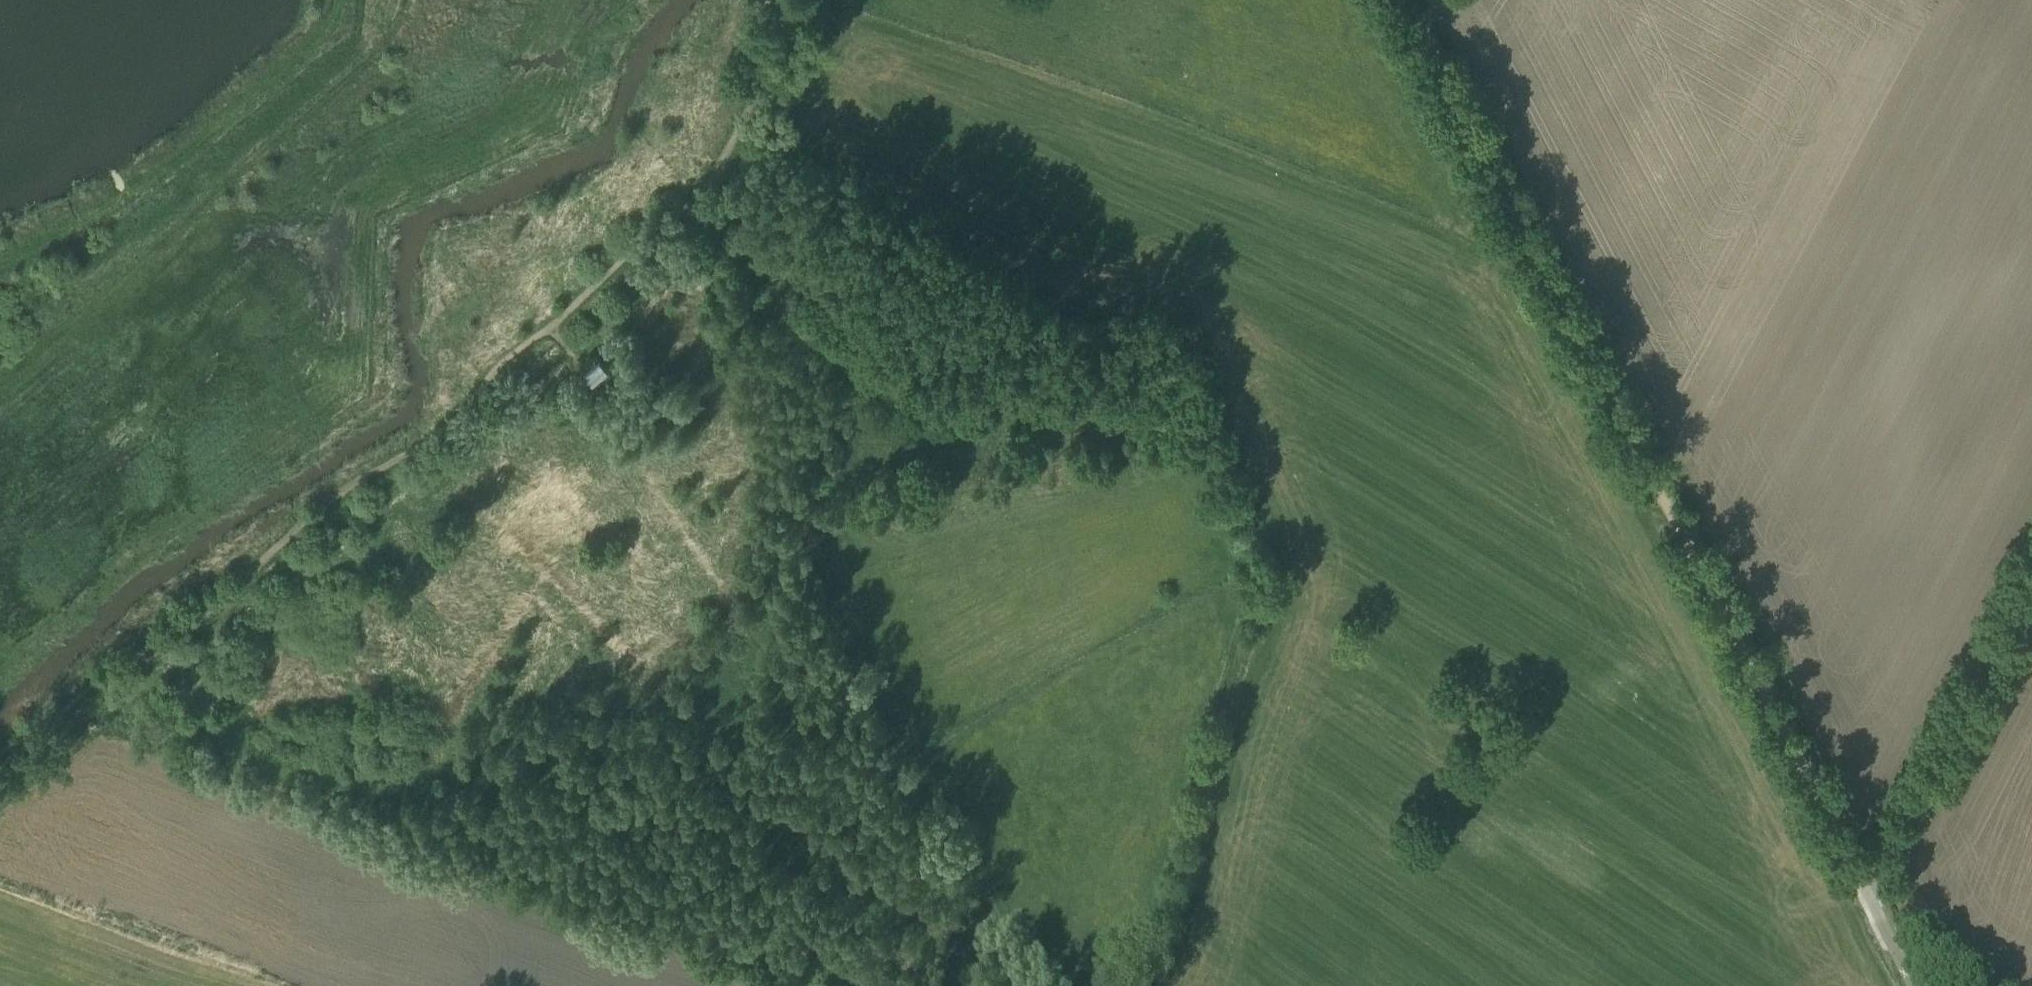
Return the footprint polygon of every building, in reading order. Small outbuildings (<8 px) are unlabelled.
[(608,372),(599,361),(584,374),(594,385),(608,372)]
